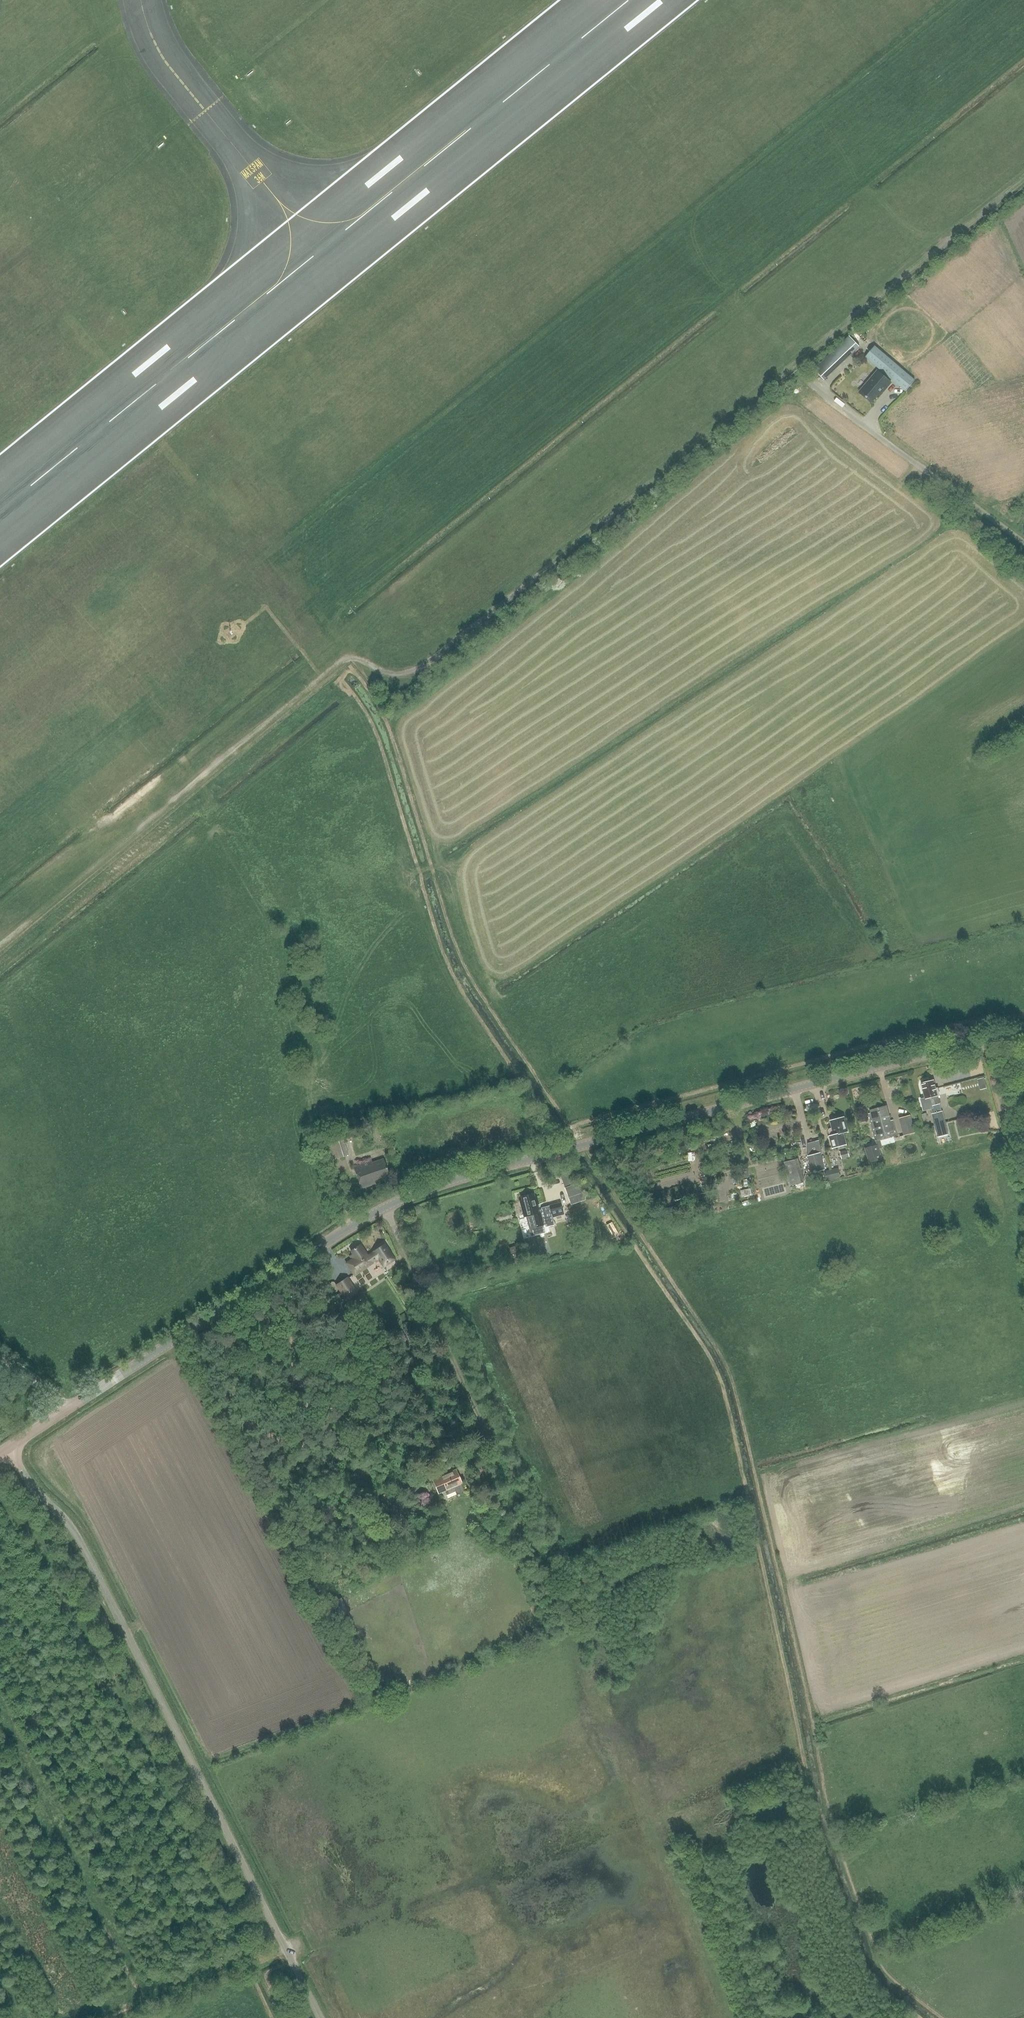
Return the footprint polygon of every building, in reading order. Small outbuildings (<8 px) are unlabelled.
[(814,369),(825,380),(860,347),(849,336),(814,369)] [(915,380),(875,346),(865,357),(906,391),(915,380)] [(883,393),(892,382),(880,371),(863,392),(872,400),(880,390),(883,393)] [(937,1096),(939,1095),(937,1088),(935,1089),(933,1080),(921,1083),(925,1098),(920,1099),(923,1110),(932,1108),(932,1106),(939,1104),(937,1096)] [(875,1141),(876,1141),(877,1145),(865,1147),(869,1163),(882,1160),(880,1149),(883,1148),(880,1140),(896,1136),(892,1120),(890,1121),(886,1106),(870,1109),(871,1113),(869,1113),(871,1123),(875,1141)] [(932,1113),(938,1137),(949,1134),(943,1110),(932,1113)] [(911,1115),(899,1118),(904,1135),(916,1132),(911,1115)] [(828,1130),(829,1136),(832,1149),(846,1145),(843,1133),(848,1132),(844,1117),(842,1117),(840,1116),(837,1116),(836,1118),(830,1120),(832,1127),(829,1128),(828,1130)] [(346,1130),(325,1137),(332,1159),(349,1154),(345,1143),(350,1141),(346,1130)] [(1018,1143),(1023,1141),(1021,1131),(1016,1132),(1018,1143)] [(840,1152),(842,1159),(850,1157),(849,1150),(840,1152)] [(826,1169),(821,1152),(808,1156),(813,1173),(826,1169)] [(390,1174),(385,1160),(384,1158),(373,1161),(372,1160),(354,1166),(361,1188),(376,1183),(375,1179),(390,1174)] [(785,1162),(791,1186),(804,1182),(798,1158),(785,1162)] [(832,1180),(840,1178),(838,1169),(830,1171),(832,1180)] [(580,1182),(565,1187),(569,1197),(583,1192),(580,1182)] [(554,1225),(552,1217),(549,1207),(540,1209),(537,1196),(535,1197),(534,1193),(521,1197),(522,1200),(520,1201),(524,1217),(533,1215),(536,1227),(546,1225),(547,1227),(554,1225)] [(549,1207),(552,1217),(564,1214),(561,1203),(549,1207)] [(351,1256),(353,1259),(347,1264),(355,1274),(361,1270),(372,1261),(360,1245),(351,1251),(353,1254),(351,1256)] [(359,1292),(349,1276),(336,1284),(346,1301),(359,1292)] [(439,1494),(446,1491),(447,1495),(455,1491),(456,1492),(463,1489),(460,1485),(463,1484),(457,1471),(443,1477),(439,1467),(425,1474),(428,1482),(433,1480),(439,1494)] [(332,1604),(339,1618),(349,1613),(342,1599),(332,1604)]
